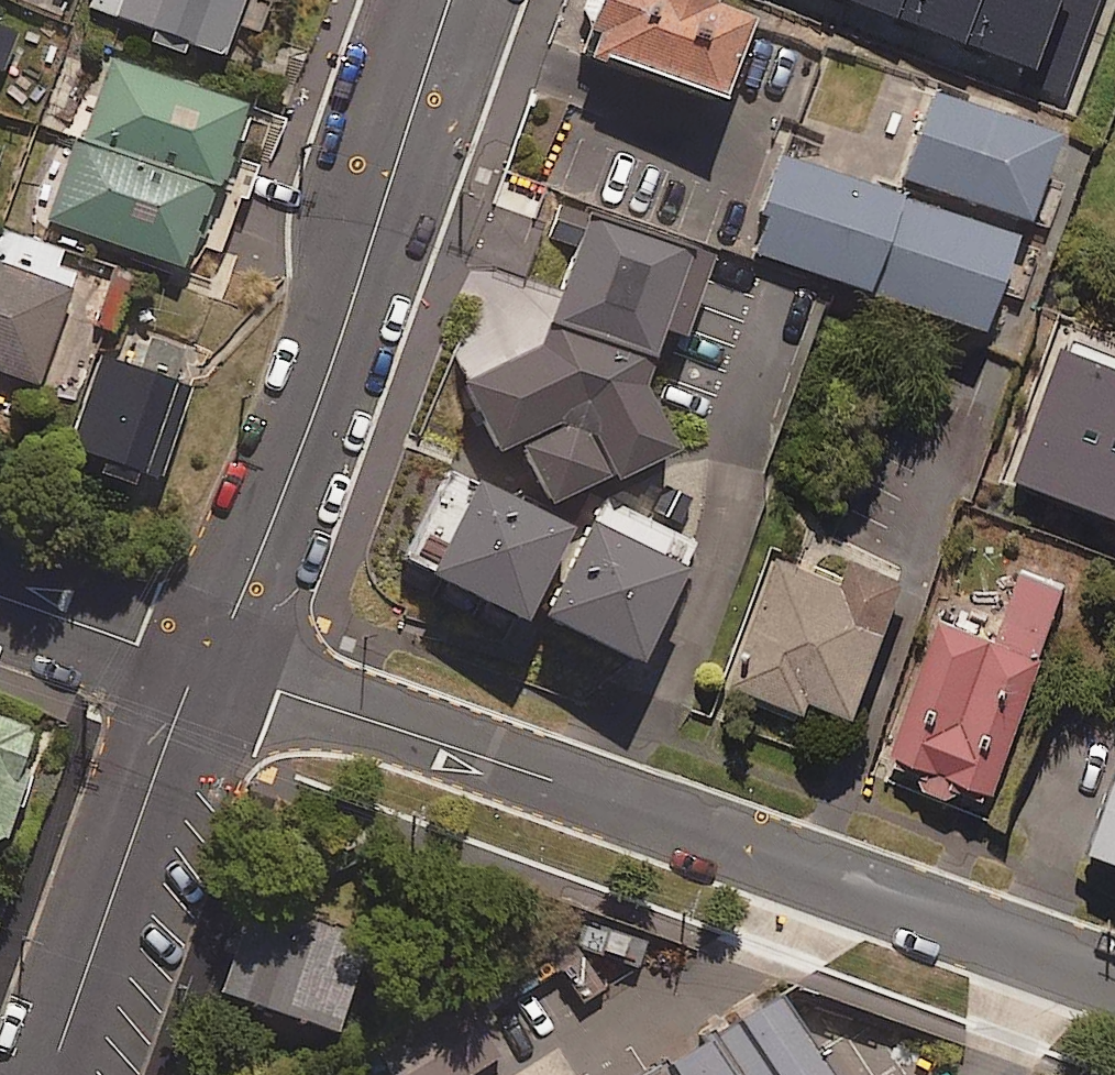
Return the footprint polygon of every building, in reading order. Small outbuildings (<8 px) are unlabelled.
[(153,31),(148,45),(189,60),(194,46),(226,58),(247,0),(91,0),(88,7),(153,31)] [(711,0),(608,0),(590,49),(727,99),(756,23),(757,17),(741,11),(720,3),(711,0)] [(1029,65),(1024,78),(1020,89),(1063,105),(1101,0),(851,0),(1029,65)] [(3,73),(17,36),(0,30),(0,71),(3,73)] [(85,142),(216,190),(245,111),(114,63),(85,142)] [(1066,135),(936,90),(906,178),(1036,222),(1066,135)] [(216,190),(85,142),(55,224),(185,272),(216,190)] [(1021,240),(788,156),(754,247),(825,274),(987,332),(1021,240)] [(720,252),(591,207),(589,211),(560,201),(547,237),(579,249),(563,292),(544,345),(470,382),(502,448),(525,437),(556,499),(620,468),(624,475),(679,448),(657,404),(649,386),(669,330),(690,337),(720,252)] [(85,255),(15,230),(1,268),(0,268),(0,375),(37,388),(85,255)] [(132,287),(95,274),(80,319),(117,331),(132,287)] [(161,484),(193,393),(175,386),(187,352),(150,339),(138,373),(102,361),(70,452),(161,484)] [(1061,350),(1012,482),(1114,520),(1114,370),(1061,350)] [(577,527),(452,464),(405,556),(410,558),(443,575),(485,597),(527,617),(531,619),(577,527)] [(640,658),(697,538),(681,531),(698,496),(668,482),(651,518),(608,498),(552,616),(634,655),(640,658)] [(905,582),(845,559),(840,574),(835,586),(779,564),(731,688),(797,713),(803,715),(809,700),(853,717),(905,582)] [(938,623),(889,765),(918,775),(916,783),(914,786),(957,801),(960,792),(992,803),(1034,683),(1066,590),(1021,575),(997,643),(938,623)] [(5,845),(29,777),(22,775),(34,737),(0,726),(0,848),(5,845)] [(1090,860),(1114,869),(1114,781),(1090,860)] [(251,894),(220,987),(336,1025),(367,933),(349,926),(274,902),(251,894)] [(787,995),(778,981),(627,1074),(837,1074),(787,995)] [(379,1054),(393,1074),(473,1074),(504,1055),(469,999),(379,1054)]
